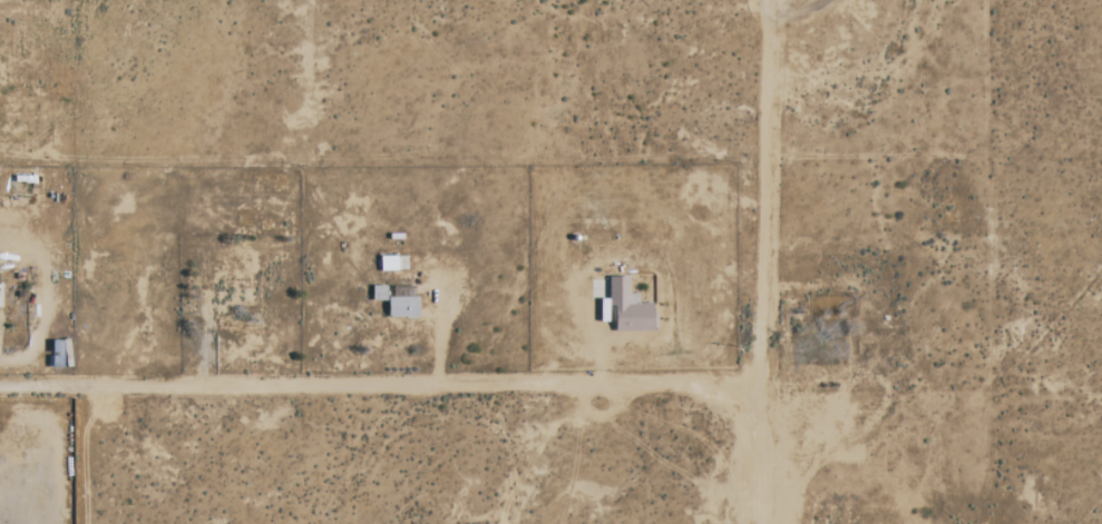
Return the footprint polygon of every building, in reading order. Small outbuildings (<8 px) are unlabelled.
[(397,271),(396,257),(378,257),(379,272),(397,271)] [(651,332),(651,304),(637,305),(637,294),(628,295),(628,278),(607,278),(607,308),(612,308),(613,333),(651,332)] [(385,287),(370,286),(370,301),(385,302),(385,287)] [(417,319),(417,298),(386,298),(385,318),(417,319)]
